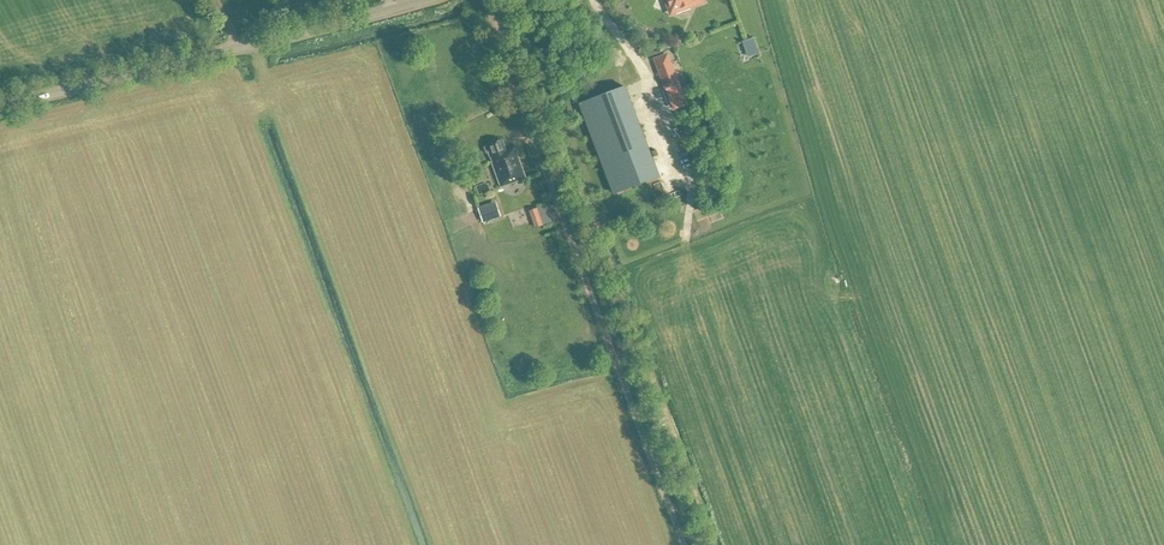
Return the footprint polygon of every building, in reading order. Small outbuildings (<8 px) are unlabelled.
[(670,12),(673,13),(680,10),(683,6),(690,4),(695,5),(701,3),(702,0),(666,0),(670,12)] [(756,35),(743,40),(749,56),(762,51),(756,35)] [(666,89),(678,84),(667,56),(655,60),(666,89)] [(614,194),(659,177),(625,87),(579,104),(614,194)] [(506,150),(502,139),(485,145),(500,187),(526,178),(515,147),(506,150)] [(479,206),(485,222),(503,215),(498,200),(479,206)] [(536,227),(557,220),(551,202),(530,209),(536,227)]
